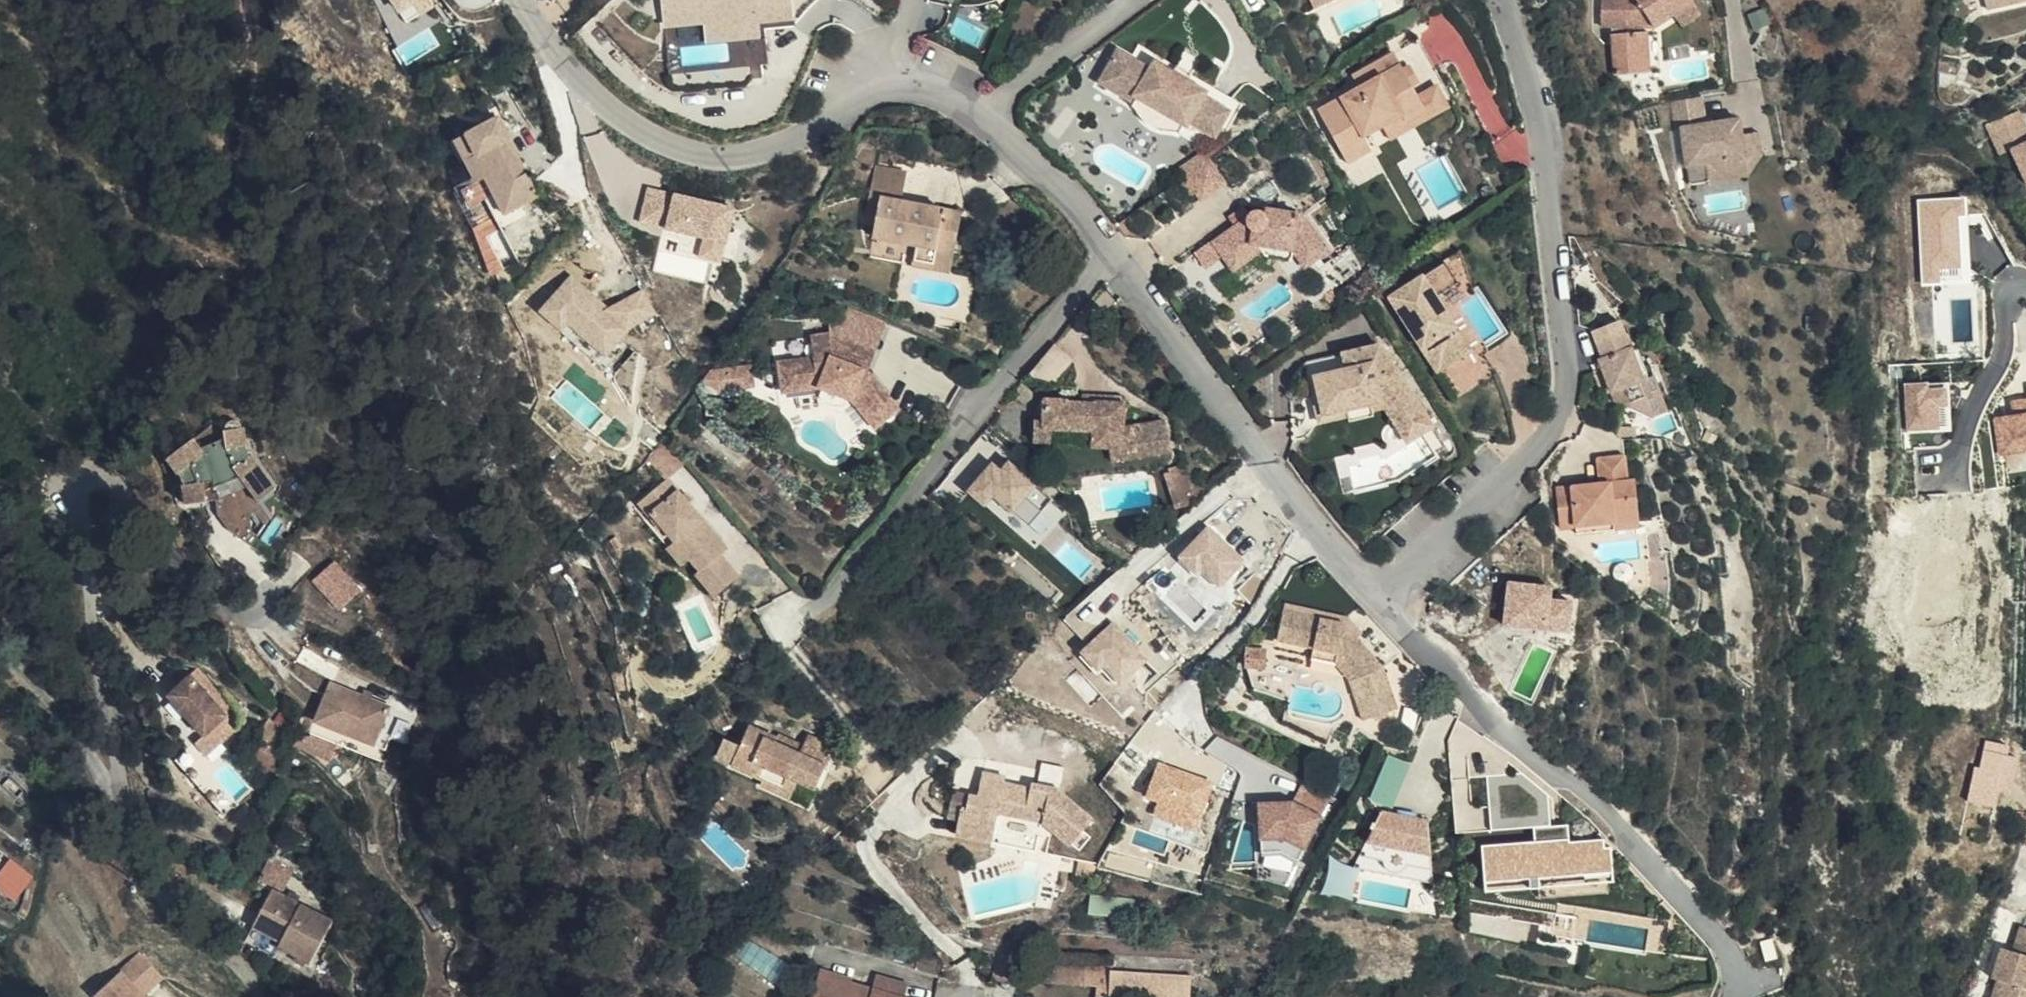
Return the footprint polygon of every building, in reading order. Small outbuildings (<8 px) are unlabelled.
[(438,7),(402,21),(394,0),(386,0),(380,2),(396,43),(445,25),(438,7)] [(437,1),(436,0),(391,0),(403,21),(437,1)] [(710,44),(730,41),(760,39),(759,23),(793,21),(792,0),(664,0),(668,27),(708,23),(710,44)] [(1314,15),(1342,2),(1341,0),(1307,0),(1314,15)] [(1342,2),(1314,15),(1317,21),(1362,0),(1341,0),(1342,2)] [(1633,0),(1605,0),(1604,31),(1654,34),(1677,20),(1696,8),(1692,0),(1634,0),(1633,0)] [(2010,5),(2009,0),(1984,0),(1986,10),(2010,5)] [(1704,20),(1696,8),(1677,20),(1685,32),(1704,20)] [(760,39),(730,41),(733,68),(733,71),(764,68),(760,39)] [(1421,45),(1397,58),(1419,98),(1437,88),(1440,95),(1423,104),(1428,114),(1409,124),(1407,120),(1369,140),(1376,153),(1456,110),(1421,45)] [(1144,46),(1135,61),(1154,72),(1159,64),(1211,94),(1208,99),(1233,114),(1224,130),(1231,134),(1247,107),(1144,46)] [(1135,61),(1121,53),(1103,84),(1136,103),(1139,99),(1190,129),(1192,125),(1218,140),(1224,130),(1233,114),(1208,99),(1211,94),(1159,64),(1154,72),(1135,61)] [(1419,98),(1397,58),(1377,69),(1385,81),(1363,93),(1322,114),(1350,167),(1376,153),(1369,140),(1407,120),(1409,124),(1428,114),(1423,104),(1440,95),(1437,88),(1419,98)] [(1385,81),(1377,69),(1355,81),(1363,93),(1385,81)] [(1699,106),(1670,110),(1674,138),(1680,137),(1703,133),(1699,106)] [(2025,150),(2025,117),(2007,121),(2013,153),(2025,150)] [(508,142),(497,119),(452,141),(493,222),(538,199),(526,176),(521,179),(502,145),(508,142)] [(1703,133),(1680,137),(1686,175),(1744,166),(1738,128),(1703,133)] [(526,176),(508,142),(502,145),(521,179),(526,176)] [(1217,158),(1187,179),(1204,202),(1233,182),(1217,158)] [(1744,166),(1686,175),(1689,192),(1747,184),(1744,166)] [(874,239),(918,247),(955,254),(962,214),(901,202),(906,174),(875,168),(866,216),(877,218),(874,239)] [(701,254),(727,258),(737,201),(647,186),(641,224),(705,234),(701,254)] [(1918,197),(1924,282),(1942,280),(1941,266),(1962,265),(1959,213),(1968,212),(1966,194),(1918,197)] [(1304,219),(1272,214),(1270,221),(1269,220),(1268,218),(1267,217),(1266,216),(1264,215),(1262,216),(1215,245),(1235,274),(1268,251),(1295,255),(1306,271),(1329,256),(1304,219)] [(955,254),(918,247),(915,265),(951,273),(955,254)] [(1295,255),(1268,251),(1267,262),(1293,265),(1295,255)] [(1444,264),(1445,266),(1459,287),(1436,302),(1471,354),(1439,375),(1457,403),(1498,376),(1482,354),(1509,336),(1478,289),(1473,292),(1461,253),(1444,264)] [(1459,287),(1445,266),(1391,302),(1439,375),(1471,354),(1436,302),(1459,287)] [(637,285),(616,309),(573,272),(541,308),(606,364),(658,303),(637,285)] [(1627,324),(1598,335),(1603,347),(1632,337),(1627,324)] [(822,387),(826,388),(847,395),(853,397),(877,425),(900,408),(867,370),(874,351),(828,334),(809,337),(812,358),(779,363),(783,390),(822,387)] [(1632,337),(1603,347),(1607,361),(1602,363),(1617,404),(1640,416),(1658,409),(1652,392),(1632,337)] [(1377,349),(1301,366),(1315,428),(1382,413),(1404,447),(1430,431),(1426,425),(1416,431),(1397,401),(1321,418),(1312,380),(1386,363),(1377,349)] [(718,368),(717,371),(707,382),(719,391),(759,385),(755,362),(718,368)] [(1386,363),(1312,380),(1321,418),(1397,401),(1416,431),(1426,425),(1386,363)] [(1905,382),(1907,430),(1953,428),(1951,380),(1905,382)] [(847,395),(826,388),(823,399),(825,405),(829,409),(834,411),(839,410),(844,408),(847,395)] [(1659,390),(1652,392),(1658,409),(1640,416),(1654,423),(1670,418),(1659,390)] [(1995,413),(1998,453),(2025,450),(2025,395),(2010,397),(2012,412),(1995,413)] [(1081,396),(1081,404),(1123,406),(1123,399),(1081,396)] [(1123,406),(1081,404),(1044,401),(1043,423),(1034,423),(1032,444),(1051,444),(1052,430),(1091,433),(1090,448),(1108,449),(1111,463),(1171,451),(1164,422),(1121,431),(1123,406)] [(223,431),(223,436),(224,442),(204,453),(200,448),(192,437),(166,457),(169,462),(178,472),(180,480),(183,505),(205,501),(202,483),(212,481),(213,487),(238,476),(258,502),(275,488),(246,452),(245,446),(243,427),(235,421),(230,420),(225,421),(222,427),(223,431)] [(224,442),(223,436),(200,448),(204,453),(224,442)] [(971,491),(1036,546),(1069,508),(1004,453),(971,491)] [(1625,457),(1597,460),(1600,487),(1558,492),(1562,527),(1576,526),(1577,532),(1625,527),(1622,505),(1630,504),(1625,457)] [(1184,467),(1167,472),(1178,505),(1195,500),(1184,467)] [(957,473),(949,484),(953,488),(962,478),(957,473)] [(640,502),(654,518),(657,515),(682,542),(690,535),(701,550),(691,559),(700,569),(695,573),(715,594),(738,574),(720,554),(728,546),(667,477),(640,502)] [(1625,527),(1577,532),(1578,541),(1633,534),(1630,504),(1622,505),(1625,527)] [(657,515),(654,518),(647,525),(684,564),(691,559),(701,550),(690,535),(682,542),(657,515)] [(1576,526),(1562,527),(1562,534),(1577,532),(1576,526)] [(314,578),(340,609),(364,589),(338,558),(314,578)] [(1508,586),(1503,629),(1564,635),(1568,606),(1546,603),(1547,591),(1508,586)] [(1274,639),(1281,612),(1264,608),(1258,636),(1274,639)] [(1343,624),(1281,612),(1274,639),(1275,639),(1275,643),(1315,650),(1337,655),(1335,664),(1336,664),(1350,681),(1363,716),(1394,705),(1384,674),(1343,624)] [(1312,660),(1335,664),(1337,655),(1315,650),(1312,660)] [(205,732),(229,712),(195,671),(171,691),(205,732)] [(1041,696),(1047,683),(1035,678),(1030,690),(1041,696)] [(323,724),(380,749),(388,730),(396,710),(339,686),(323,724)] [(205,732),(202,734),(214,748),(240,725),(229,712),(205,732)] [(1325,751),(1331,725),(1281,714),(1277,733),(1325,751)] [(809,737),(804,747),(800,756),(778,746),(781,740),(750,726),(733,767),(764,779),(761,787),(791,799),(799,782),(817,789),(836,748),(809,737)] [(388,730),(380,749),(391,754),(399,735),(388,730)] [(214,748),(202,734),(181,752),(228,808),(238,801),(215,773),(227,764),(214,748)] [(800,756),(804,747),(782,737),(781,740),(778,746),(800,756)] [(1403,756),(1382,741),(1369,768),(1398,782),(1414,790),(1423,770),(1403,756)] [(1970,800),(1997,806),(2001,788),(2014,791),(2023,749),(1983,741),(1970,800)] [(1163,759),(1145,811),(1199,830),(1218,779),(1163,759)] [(978,796),(969,795),(966,811),(961,809),(958,823),(955,837),(991,844),(997,816),(1040,825),(1069,848),(1071,846),(1084,833),(1092,821),(1059,792),(1064,768),(1041,764),(1037,784),(1030,783),(1029,788),(1004,784),(1005,777),(982,773),(978,796)] [(1414,790),(1398,782),(1392,813),(1408,816),(1414,790)] [(1298,790),(1299,797),(1258,800),(1261,841),(1322,836),(1319,788),(1298,790)] [(966,811),(969,795),(952,791),(946,821),(958,823),(961,809),(966,811)] [(1392,813),(1376,809),(1354,854),(1378,860),(1378,864),(1379,866),(1380,868),(1381,870),(1385,872),(1389,874),(1392,873),(1396,871),(1399,869),(1400,866),(1401,864),(1425,869),(1422,819),(1408,816),(1392,813)] [(997,816),(991,844),(1034,853),(1040,825),(997,816)] [(1483,842),(1486,889),(1613,880),(1610,835),(1571,838),(1570,824),(1536,826),(1536,838),(1483,842)] [(1090,839),(1084,833),(1071,846),(1078,853),(1090,839)] [(272,858),(274,855),(273,854),(261,876),(264,878),(272,858)] [(1378,860),(1354,854),(1348,866),(1426,883),(1425,869),(1401,864),(1400,866),(1399,869),(1396,871),(1392,873),(1389,874),(1385,872),(1381,870),(1380,868),(1379,866),(1378,864),(1378,860)] [(295,865),(274,855),(272,858),(264,878),(284,887),(295,865)] [(284,941),(281,947),(312,962),(334,920),(272,888),(254,926),(284,941)] [(1091,900),(1089,915),(1138,919),(1139,904),(1091,900)] [(276,958),(281,947),(284,941),(254,926),(246,942),(276,958)] [(2017,945),(2014,953),(2003,949),(1993,979),(1999,981),(1994,996),(2025,996),(2025,930),(2022,928),(2017,945)] [(2014,953),(2017,945),(2005,941),(2003,949),(2014,953)] [(142,953),(93,994),(95,996),(143,996),(142,996),(163,978),(142,953)] [(1015,956),(999,955),(998,979),(1098,984),(1098,996),(1110,996),(1111,960),(1015,956)] [(1193,959),(1111,955),(1111,960),(1110,996),(1190,996),(1193,959)] [(813,996),(907,996),(905,996),(873,988),(854,983),(854,979),(821,971),(813,996)] [(876,976),(873,988),(905,996),(908,984),(876,976)]
